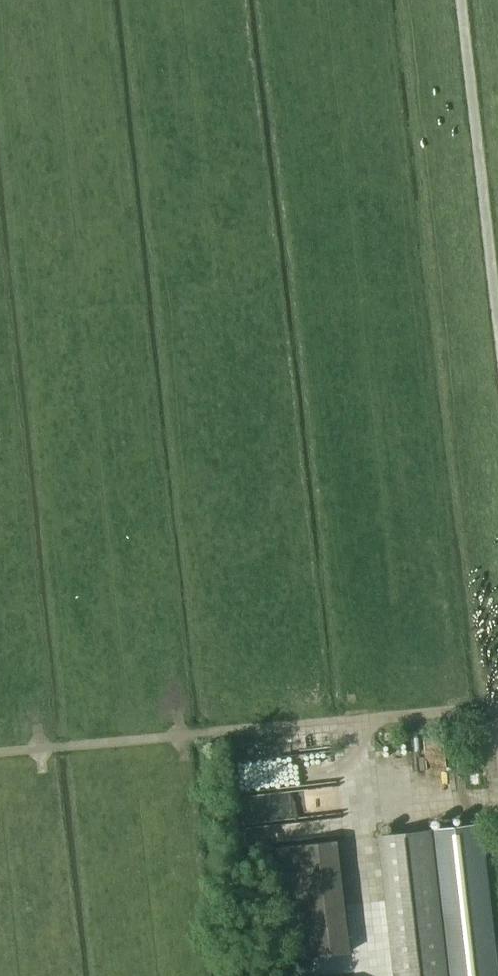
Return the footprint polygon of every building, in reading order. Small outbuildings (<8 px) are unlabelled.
[(479,825),(380,836),(395,975),(495,975),(479,825)] [(351,952),(337,840),(275,848),(288,960),(351,952)]
